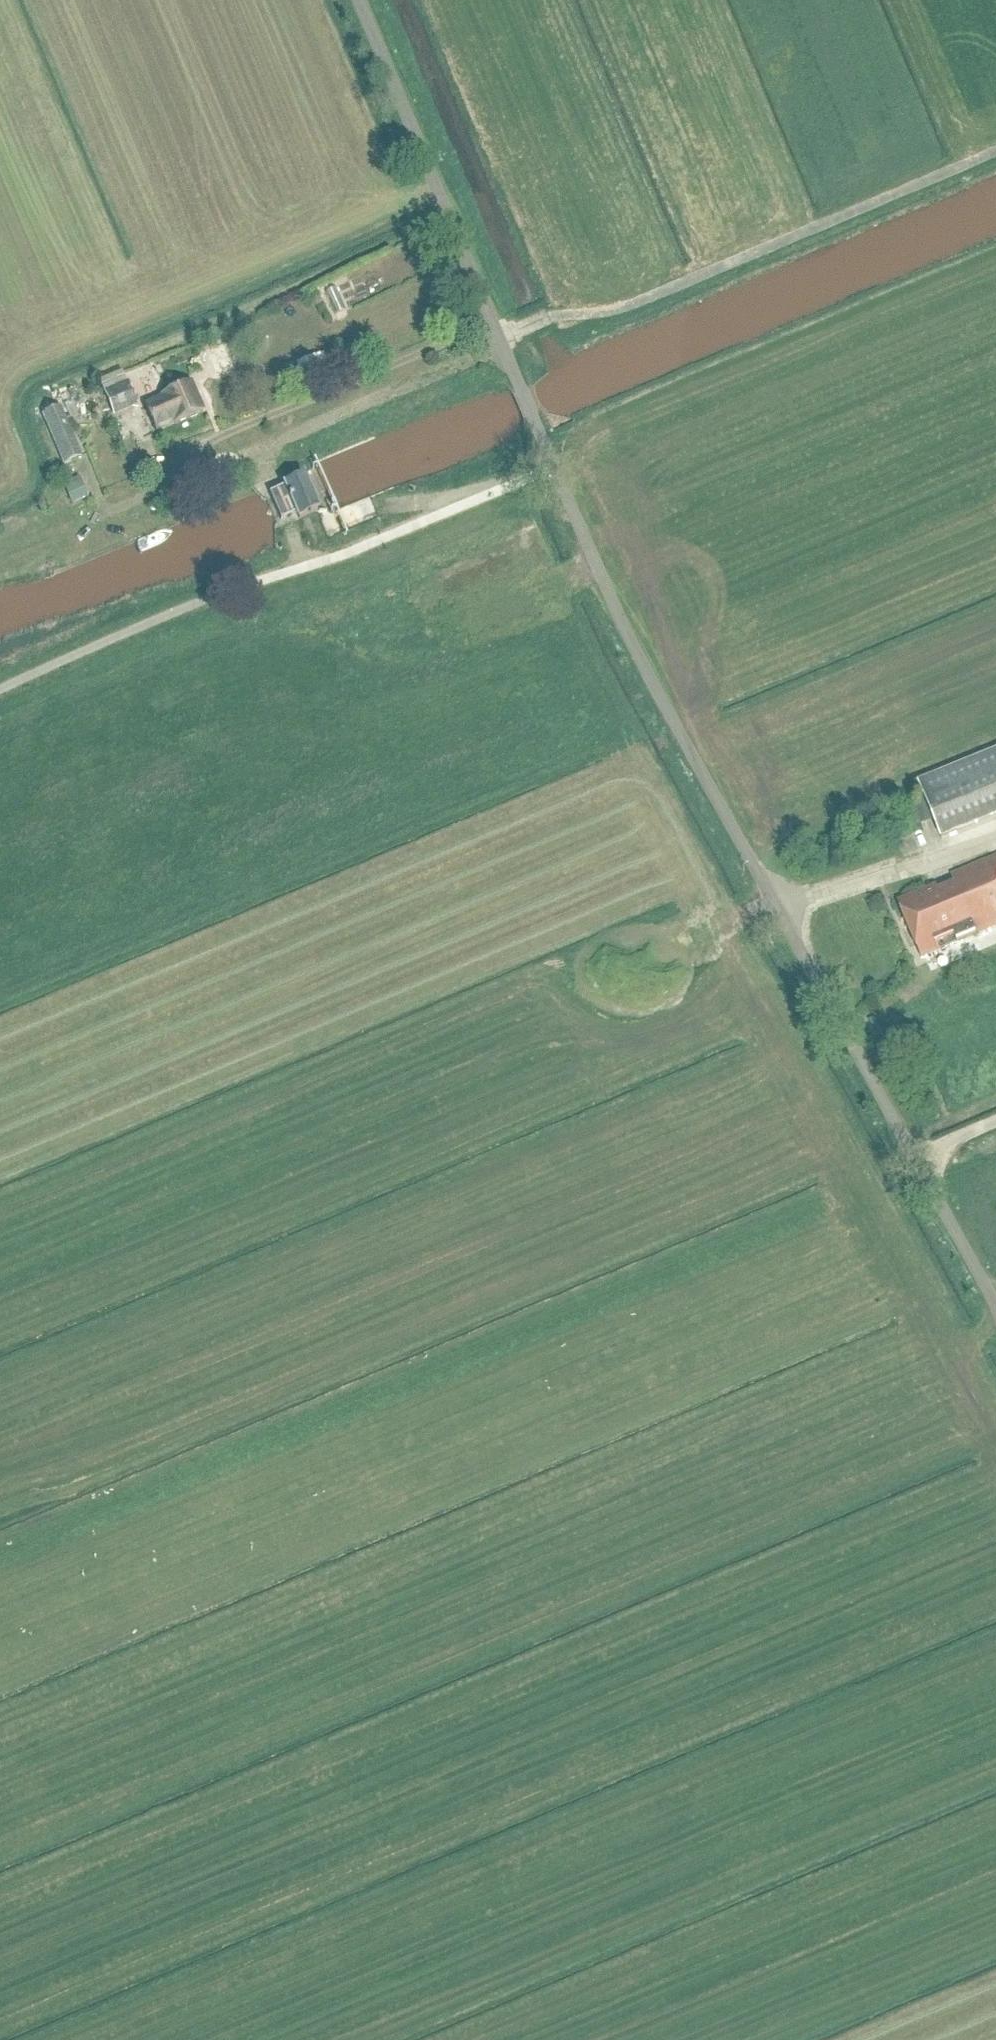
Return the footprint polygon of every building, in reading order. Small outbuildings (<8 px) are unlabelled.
[(126,384),(102,394),(112,418),(136,408),(126,384)] [(173,426),(174,427),(201,414),(188,385),(160,397),(162,400),(144,408),(155,434),(173,426)] [(81,459),(59,409),(42,416),(63,466),(81,459)] [(269,496),(270,499),(274,508),(280,522),(295,515),(298,522),(316,514),(308,495),(302,480),(284,488),(284,490),(269,496)] [(71,506),(87,499),(81,483),(64,490),(71,506)] [(927,800),(908,808),(916,829),(934,822),(941,841),(995,819),(995,754),(921,786),(927,800)] [(995,927),(995,861),(953,880),(955,886),(940,894),(936,887),(899,903),(923,959),(995,927)]
